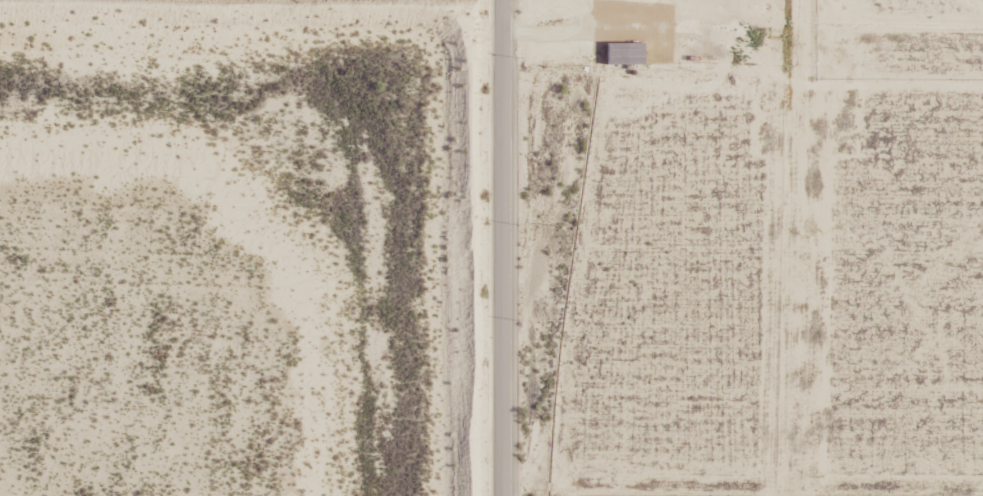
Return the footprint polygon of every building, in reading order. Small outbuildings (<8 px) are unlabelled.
[(643,44),(606,44),(606,66),(643,65),(643,44)]
